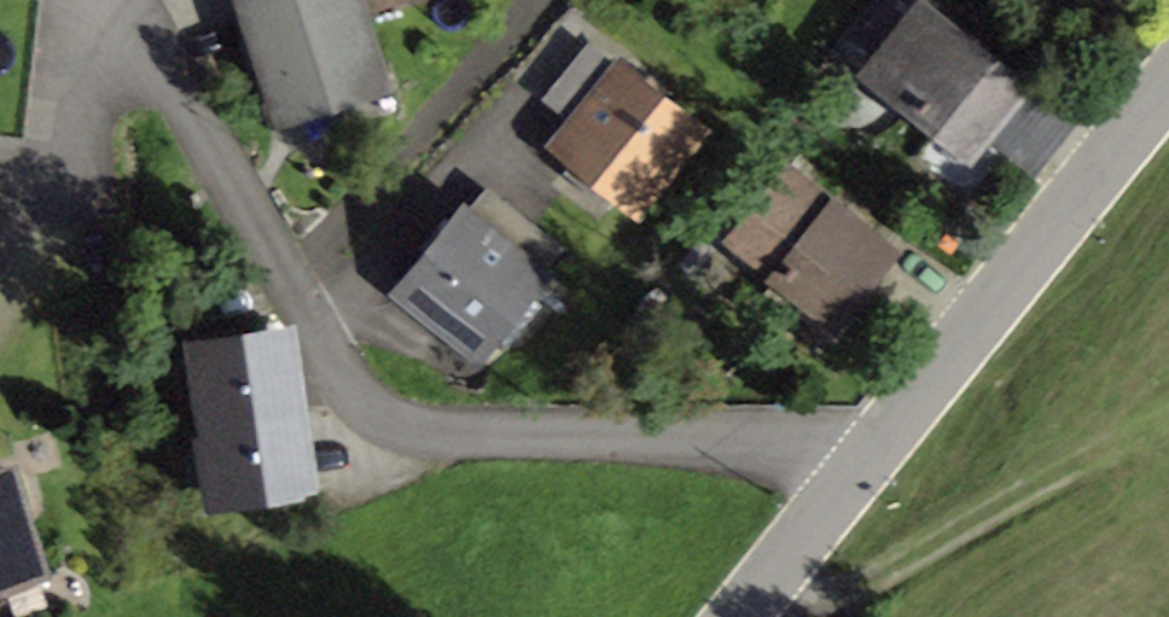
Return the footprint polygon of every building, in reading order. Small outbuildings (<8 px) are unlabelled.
[(246,2),(280,107),(375,77),(353,8),(378,0),(253,0),(246,2)] [(920,9),(870,70),(968,149),(1018,88),(920,9)] [(559,143),(634,205),(696,130),(621,68),(559,143)] [(786,174),(736,235),(834,316),(884,255),(786,174)] [(464,213),(402,289),(477,350),(539,275),(562,247),(533,223),(510,251),(464,213)] [(206,407),(207,420),(301,407),(296,368),(280,370),(275,333),(199,344),(197,333),(181,335),(192,408),(206,407)] [(301,407),(207,420),(209,433),(197,435),(205,496),(314,481),(303,406),(301,407)] [(0,476),(0,582),(37,572),(9,473),(0,476)]
